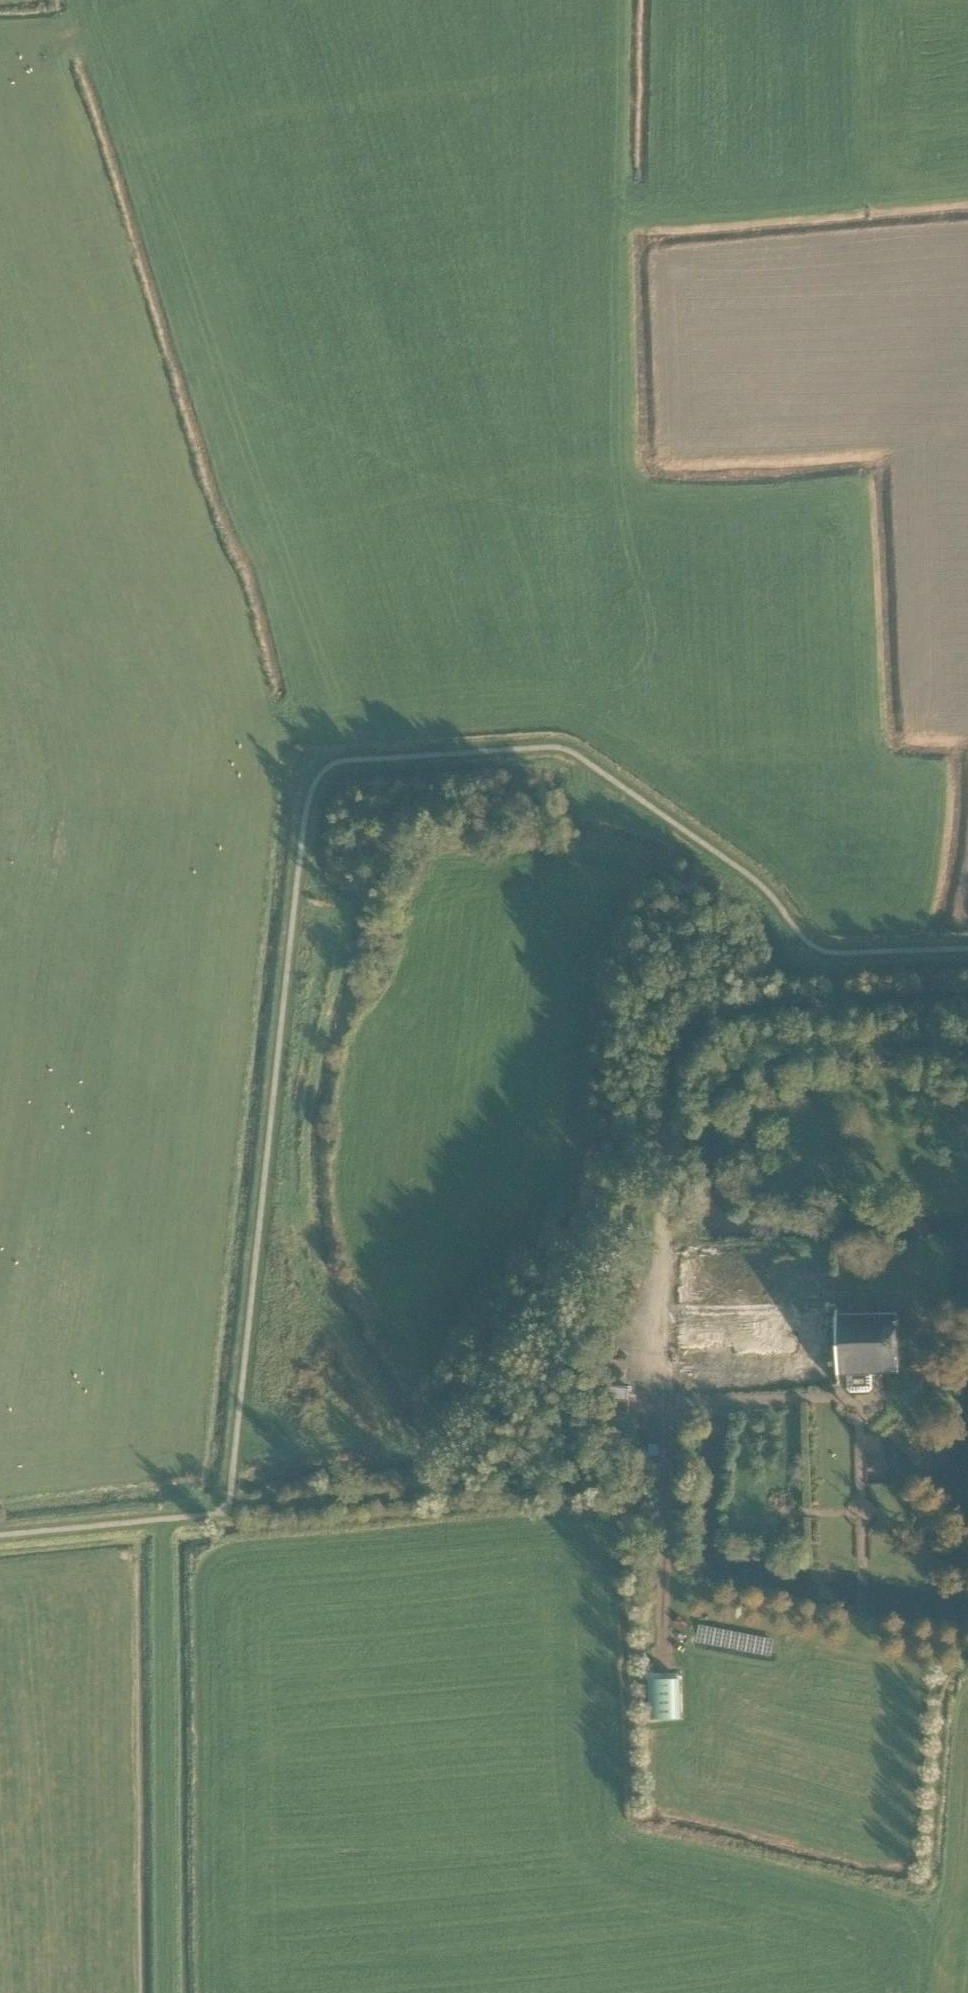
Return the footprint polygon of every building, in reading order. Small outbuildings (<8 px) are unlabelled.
[(760,1245),(685,1247),(688,1391),(779,1389),(779,1387),(803,1386),(803,1384),(839,1384),(838,1375),(837,1315),(837,1303),(801,1304),(801,1300),(761,1301),(760,1245)] [(896,1314),(837,1315),(838,1375),(847,1375),(848,1389),(851,1392),(869,1391),(872,1388),(872,1374),(897,1374),(896,1314)]
